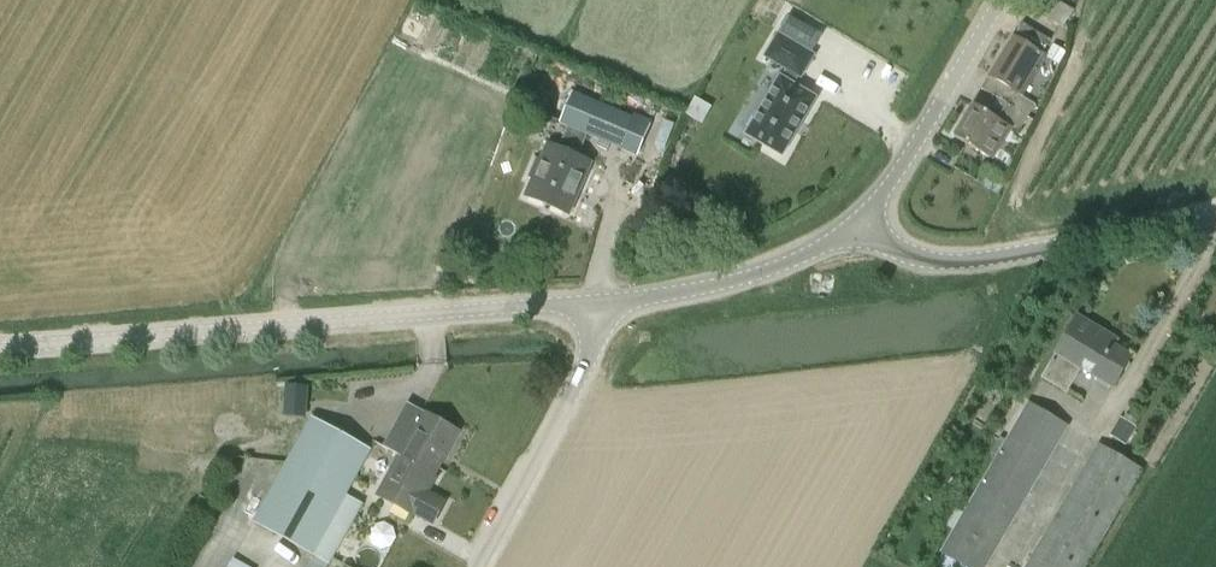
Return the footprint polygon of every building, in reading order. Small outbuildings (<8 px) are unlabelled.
[(955,132),(956,135),(954,137),(988,158),(1008,126),(1004,123),(1014,108),(1010,106),(1018,93),(1050,40),(1042,35),(1033,50),(1012,37),(982,89),(993,96),(984,111),(975,105),(963,123),(960,123),(955,132)] [(788,93),(754,152),(790,172),(824,113),(800,100),(805,92),(809,94),(822,70),(785,51),(772,74),(795,86),(790,95),(788,93)] [(637,119),(574,92),(560,124),(568,127),(587,135),(623,151),(637,119)] [(587,135),(568,127),(559,147),(548,143),(540,160),(537,159),(528,179),(532,180),(525,196),(568,214),(592,161),(579,156),(587,135)] [(1129,357),(1101,341),(1105,334),(1077,318),(1042,378),(1065,392),(1080,367),(1112,387),(1129,357)] [(287,386),(285,416),(306,417),(308,388),(287,386)] [(943,554),(936,565),(939,566),(984,566),(1067,426),(1027,403),(939,552),(943,554)] [(407,445),(401,457),(420,467),(423,460),(438,467),(457,431),(425,414),(416,429),(399,419),(390,434),(407,445)] [(346,495),(355,479),(359,481),(363,481),(373,463),(372,459),(368,457),(370,453),(379,458),(384,448),(375,443),(370,451),(312,418),(254,522),(330,563),(362,505),(346,495)] [(1124,444),(1134,427),(1121,420),(1111,436),(1124,444)] [(1097,444),(1024,566),(1084,566),(1141,470),(1097,444)] [(393,465),(377,494),(412,514),(413,512),(433,523),(444,503),(425,492),(434,477),(433,477),(438,467),(423,460),(420,467),(401,457),(396,467),(393,465)]
